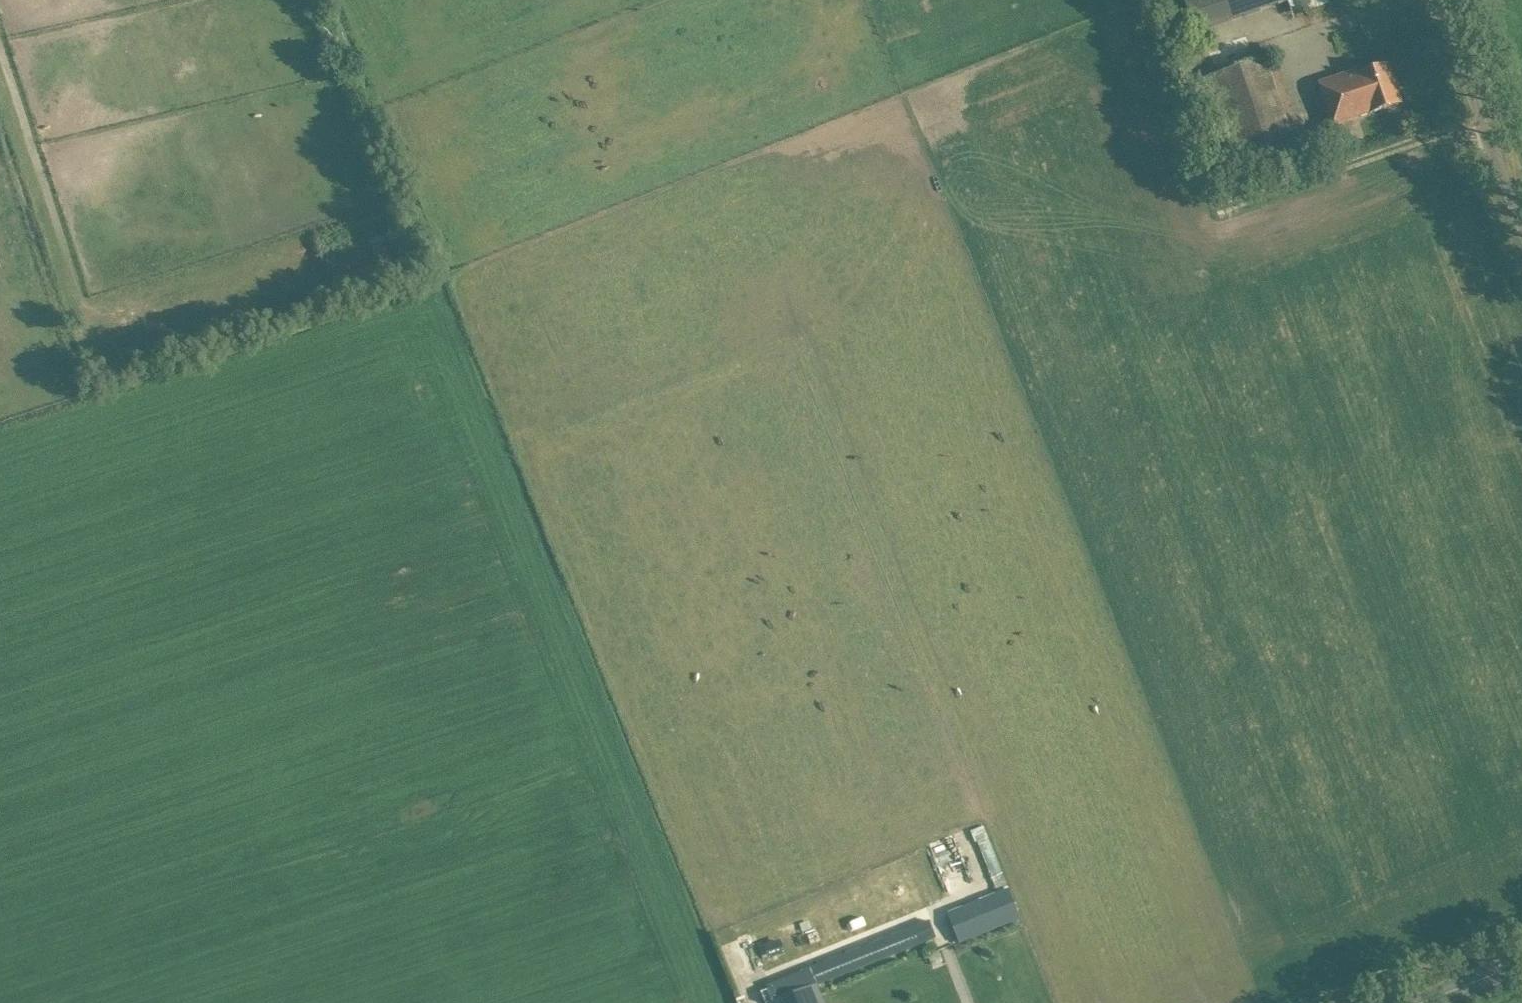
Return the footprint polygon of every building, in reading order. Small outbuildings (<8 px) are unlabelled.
[(1195,33),(1216,26),(1251,13),(1288,1),(1292,0),(1184,0),(1195,33)] [(1293,139),(1266,59),(1193,82),(1220,163),(1293,139)] [(1311,131),(1312,133),(1296,138),(1301,153),(1316,148),(1315,143),(1336,135),(1333,125),(1402,102),(1389,64),(1359,74),(1357,69),(1319,82),(1333,124),(1311,131)] [(943,865),(946,884),(966,882),(963,863),(943,865)] [(1020,918),(1009,889),(999,893),(947,913),(958,942),(1020,918)] [(930,921),(914,928),(812,969),(818,985),(936,936),(930,921)] [(758,992),(762,1002),(824,1002),(817,985),(815,985),(809,969),(758,992)]
